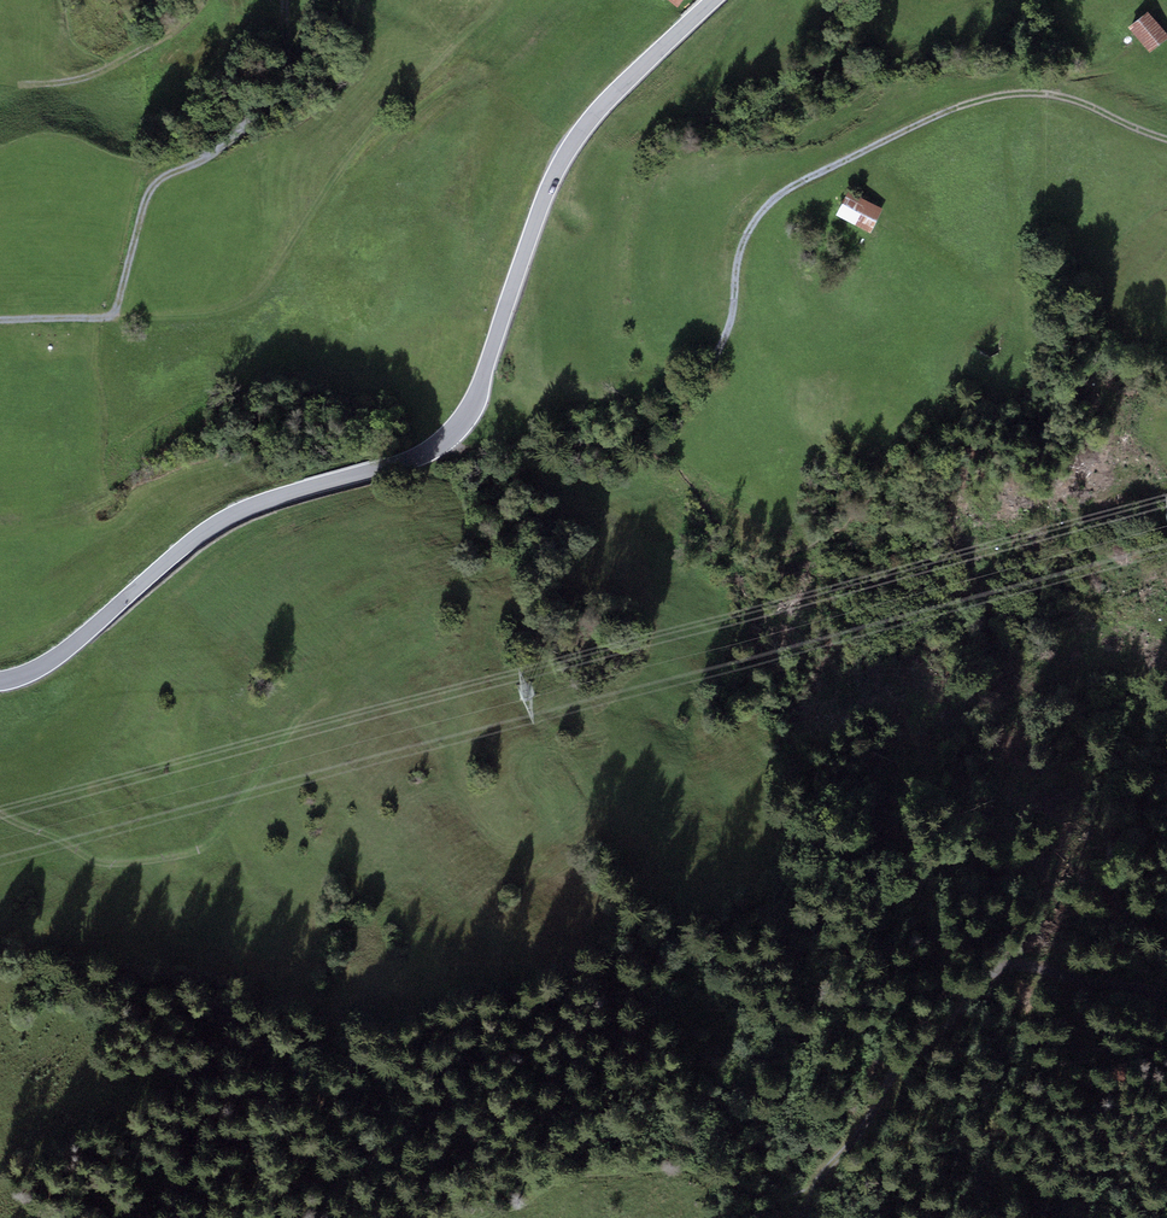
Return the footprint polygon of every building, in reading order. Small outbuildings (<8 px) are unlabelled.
[(1129,28),(1150,54),(1166,40),(1166,34),(1149,12),(1129,28)] [(882,209),(848,192),(836,215),(870,232),(882,209)]
